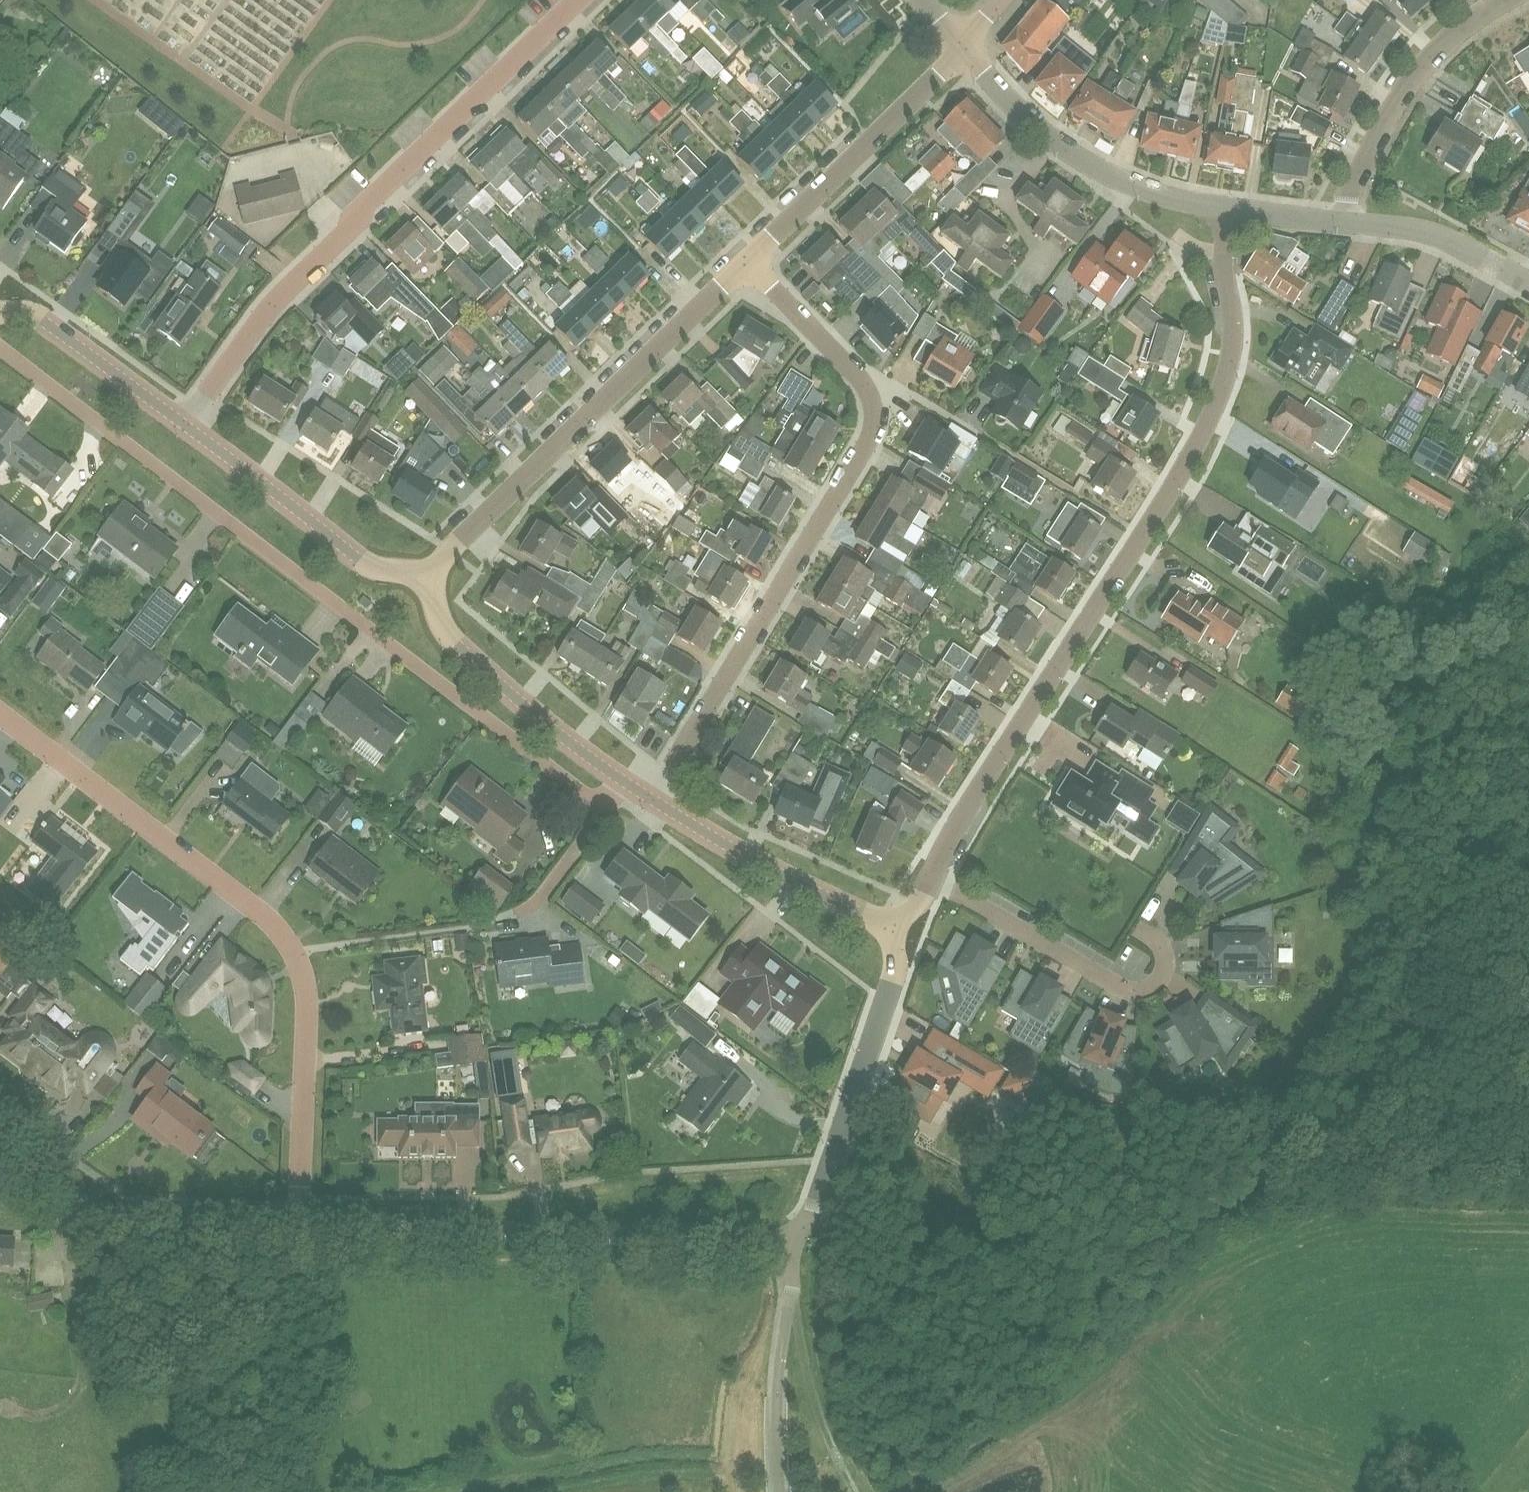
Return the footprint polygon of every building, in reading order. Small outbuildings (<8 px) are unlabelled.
[(655,0),(642,0),(639,4),(635,7),(629,12),(671,55),(678,48),(667,38),(656,26),(669,14),(655,0)] [(693,0),(655,0),(669,14),(680,4),(688,13),(690,11),(703,24),(709,18),(696,3),(693,0)] [(696,3),(709,18),(717,26),(724,19),(705,0),(693,0),(696,3)] [(783,7),(800,28),(817,14),(831,30),(833,29),(843,41),(868,21),(854,4),(858,0),(792,0),(783,7)] [(1043,1),(1003,49),(1027,75),(1042,59),(1040,58),(1088,0),(1045,0),(1043,1)] [(1239,29),(1249,17),(1229,0),(1199,0),(1211,11),(1227,25),(1236,32),(1239,29)] [(1408,18),(1429,0),(1392,0),(1408,18)] [(678,23),(688,13),(680,4),(669,14),(678,23)] [(664,62),(671,55),(629,12),(607,35),(626,55),(642,40),(654,52),(664,62)] [(1339,22),(1382,53),(1398,30),(1376,14),(1368,26),(1359,19),(1358,21),(1346,13),(1339,22)] [(656,26),(667,38),(671,34),(680,26),(678,23),(669,14),(656,26)] [(1226,42),(1229,27),(1222,21),(1218,39),(1226,42)] [(1367,75),(1382,53),(1339,22),(1333,31),(1345,39),(1343,41),(1352,47),(1344,59),(1367,75)] [(739,25),(727,36),(738,47),(750,36),(739,25)] [(58,39),(64,44),(72,33),(66,29),(58,39)] [(1302,29),(1294,45),(1304,51),(1326,63),(1327,64),(1334,51),(1313,40),(1315,36),(1302,29)] [(1058,59),(1036,86),(1049,96),(1049,101),(1056,106),(1060,105),(1063,107),(1096,65),(1065,40),(1053,55),(1058,59)] [(585,55),(578,63),(620,106),(627,99),(604,76),(617,63),(597,44),(585,55)] [(678,48),(671,55),(681,66),(688,59),(678,48)] [(1516,58),(1526,75),(1528,73),(1528,50),(1516,58)] [(704,51),(692,62),(711,82),(717,76),(723,70),(704,51)] [(1304,51),(1292,72),(1306,79),(1305,80),(1327,92),(1327,93),(1319,108),(1341,120),(1357,89),(1323,70),(1326,63),(1304,51)] [(614,112),(620,106),(578,63),(558,82),(577,102),(590,89),(598,98),(599,97),(614,112)] [(750,71),(759,79),(765,74),(764,72),(756,65),(750,71)] [(772,81),(779,75),(770,66),(764,72),(765,74),(772,81)] [(717,76),(728,87),(735,79),(725,68),(723,70),(717,76)] [(759,79),(766,87),(772,81),(765,74),(759,79)] [(1071,113),(1073,114),(1072,119),(1078,123),(1083,121),(1089,124),(1096,112),(1101,115),(1122,81),(1110,74),(1099,93),(1087,86),(1071,113)] [(779,75),(772,81),(785,93),(791,87),(779,75)] [(1235,113),(1225,167),(1246,171),(1252,143),(1243,141),(1247,116),(1250,117),(1256,78),(1235,75),(1235,78),(1231,106),(1235,107),(1234,113),(1235,113)] [(1231,106),(1235,78),(1220,76),(1216,104),(1224,105),(1223,110),(1218,136),(1209,135),(1204,164),(1225,167),(1235,113),(1234,113),(1235,107),(1231,106)] [(1148,80),(1135,110),(1146,115),(1158,85),(1148,80)] [(790,110),(777,122),(798,144),(811,131),(816,126),(795,104),(785,93),(772,81),(766,87),(782,102),(790,110)] [(1133,88),(1122,81),(1101,115),(1096,112),(1089,124),(1105,133),(1104,138),(1110,142),(1115,140),(1117,141),(1134,113),(1122,106),(1133,88)] [(586,111),(577,102),(558,82),(538,101),(588,154),(591,157),(611,178),(617,172),(623,167),(631,159),(626,154),(615,142),(604,153),(597,145),(595,147),(575,126),(589,114),(586,111)] [(1199,129),(1186,126),(1192,99),(1195,85),(1185,82),(1181,94),(1178,106),(1167,156),(1177,158),(1176,162),(1189,165),(1190,161),(1192,162),(1199,129)] [(795,104),(816,126),(817,125),(819,123),(823,119),(836,107),(815,85),(815,86),(795,104)] [(708,92),(690,109),(700,120),(718,103),(708,92)] [(936,132),(956,151),(956,152),(985,123),(978,116),(982,113),(966,96),(950,112),(953,115),(940,128),(936,132)] [(184,124),(151,98),(139,114),(172,141),(184,124)] [(630,116),(637,110),(627,99),(620,106),(630,116)] [(1480,134),(1493,141),(1505,121),(1470,100),(1460,116),(1462,117),(1454,130),(1445,125),(1429,152),(1436,156),(1435,158),(1439,160),(1439,158),(1446,162),(1445,164),(1459,172),(1460,170),(1463,172),(1479,145),(1475,143),(1480,134)] [(582,160),(588,154),(538,101),(535,104),(518,120),(537,140),(546,150),(555,141),(560,137),(582,160)] [(782,102),(769,114),(777,122),(790,110),(782,102)] [(649,115),(659,125),(672,112),(663,103),(649,115)] [(1167,156),(1178,106),(1167,103),(1162,122),(1149,119),(1142,150),(1144,150),(1143,154),(1156,157),(1156,153),(1167,156)] [(1293,117),(1303,121),(1299,129),(1322,141),(1332,124),(1309,112),(1308,113),(1298,107),(1293,117)] [(20,135),(28,124),(6,109),(0,117),(0,120),(20,135)] [(759,140),(780,162),(782,160),(785,157),(798,144),(777,122),(766,133),(755,121),(754,122),(742,111),(736,117),(759,140)] [(649,115),(639,125),(646,134),(648,136),(659,125),(649,115)] [(759,140),(736,117),(729,124),(741,136),(737,140),(748,151),(759,140)] [(25,155),(33,144),(20,135),(0,120),(0,157),(12,166),(22,152),(25,155)] [(985,123),(956,152),(962,158),(970,159),(979,167),(1004,142),(985,123)] [(684,127),(672,138),(680,146),(686,141),(692,135),(684,127)] [(488,149),(507,168),(525,151),(506,132),(505,133),(501,128),(491,138),(496,142),(488,149)] [(1278,134),(1278,135),(1269,133),(1268,138),(1267,138),(1266,146),(1276,147),(1272,174),(1276,175),(1276,178),(1278,181),(1289,182),(1292,180),(1292,177),(1305,178),(1309,150),(1300,149),(1302,137),(1278,134)] [(780,162),(759,140),(748,151),(739,159),(760,181),(774,167),(778,164),(780,162)] [(552,189),(563,178),(530,146),(525,151),(507,168),(522,183),(535,171),(552,189)] [(901,207),(932,177),(931,176),(948,160),(935,146),(918,163),(924,169),(905,188),(895,178),(884,190),(895,202),(901,207)] [(680,160),(692,172),(703,184),(724,205),(726,203),(730,199),(744,185),(723,164),(720,167),(712,175),(685,148),(678,154),(676,156),(680,160)] [(484,191),(490,197),(498,206),(508,217),(532,194),(522,183),(507,168),(488,149),(481,156),(477,151),(467,161),(472,165),(470,166),(489,186),(484,191)] [(3,210),(23,181),(27,184),(30,180),(40,165),(25,155),(22,152),(12,166),(0,157),(0,207),(3,210)] [(631,159),(623,167),(628,173),(642,159),(636,154),(631,159)] [(703,184),(692,172),(680,160),(673,166),(685,179),(681,183),(692,194),(703,184)] [(931,176),(932,177),(938,183),(955,167),(948,160),(931,176)] [(50,243),(64,254),(76,237),(86,222),(70,210),(84,190),(56,169),(42,189),(58,200),(45,219),(35,233),(39,235),(36,239),(47,247),(50,243)] [(280,177),(282,183),(251,191),(249,185),(235,188),(244,224),(303,209),(294,173),(280,177)] [(475,212),(469,205),(477,197),(459,177),(441,195),(489,245),(498,236),(491,229),(494,226),(485,218),(477,210),(475,212)] [(619,177),(606,190),(616,200),(629,187),(619,177)] [(1518,228),(1528,234),(1528,181),(1524,192),(1523,191),(1507,222),(1510,224),(1510,225),(1512,229),(1517,228),(1518,228)] [(1038,236),(1070,194),(1054,182),(1044,196),(1029,185),(1016,202),(1042,221),(1033,232),(1038,236)] [(724,205),(703,184),(692,194),(684,202),(705,224),(719,210),(722,206),(724,205)] [(28,208),(45,219),(58,200),(42,189),(28,208)] [(954,189),(937,206),(948,217),(965,200),(954,189)] [(484,191),(477,197),(469,205),(475,212),(477,210),(485,218),(498,206),(490,197),(484,191)] [(642,197),(654,210),(661,203),(648,191),(642,197)] [(870,196),(857,209),(892,245),(892,244),(902,235),(916,223),(908,214),(901,207),(895,202),(889,208),(874,192),(870,196)] [(135,193),(107,232),(97,246),(112,257),(116,252),(117,253),(125,242),(128,244),(155,207),(135,193)] [(1070,194),(1038,236),(1042,239),(1051,227),(1077,247),(1088,231),(1074,220),(1085,205),(1070,194)] [(494,250),(489,245),(441,195),(420,214),(435,230),(440,235),(442,233),(449,240),(457,233),(469,247),(483,261),(494,250)] [(213,214),(218,208),(201,196),(187,215),(204,227),(213,214)] [(654,210),(642,197),(635,204),(647,215),(648,216),(654,210)] [(684,202),(665,221),(686,242),(687,241),(690,238),(705,224),(684,202)] [(590,206),(574,222),(586,233),(601,217),(590,206)] [(867,253),(861,259),(881,279),(898,296),(898,295),(899,295),(908,286),(885,264),(878,257),(892,245),(857,209),(840,225),(854,240),(862,248),(867,253)] [(963,269),(994,227),(979,215),(968,230),(953,219),(941,235),(966,254),(958,265),(963,269)] [(564,225),(555,216),(545,226),(554,235),(564,225)] [(417,218),(408,227),(422,242),(431,233),(417,218)] [(240,257),(250,244),(218,220),(208,233),(220,242),(240,257)] [(684,244),(686,242),(665,221),(645,240),(650,245),(666,262),(669,258),(680,247),(684,244)] [(386,248),(401,264),(413,276),(443,246),(431,233),(422,242),(408,227),(398,237),(386,248)] [(994,227),(963,269),(967,272),(976,261),(1001,280),(1013,264),(998,253),(1009,238),(994,227)] [(435,230),(431,233),(443,246),(449,240),(442,233),(440,235),(435,230)] [(443,246),(456,259),(469,247),(457,233),(449,240),(443,246)] [(1154,256),(1152,254),(1152,249),(1145,244),(1141,246),(1125,234),(1109,256),(1096,246),(1073,278),(1108,305),(1129,277),(1136,282),(1154,256)] [(502,259),(516,273),(524,264),(498,236),(489,245),(494,250),(502,259)] [(845,275),(864,295),(881,279),(861,259),(849,245),(842,251),(828,237),(816,249),(813,246),(801,258),(803,261),(802,262),(820,280),(829,291),(830,290),(845,275)] [(1269,237),(1245,271),(1293,304),(1305,286),(1296,279),(1281,269),(1294,251),(1298,245),(1292,241),(1269,237)] [(114,269),(99,289),(123,307),(133,293),(148,305),(176,265),(160,253),(153,262),(128,244),(125,242),(117,253),(116,252),(112,257),(107,264),(114,269)] [(928,254),(920,261),(927,268),(931,264),(944,252),(938,245),(928,254)] [(595,247),(589,253),(603,268),(610,262),(595,247)] [(1308,261),(1294,251),(1281,269),(1296,279),(1308,261)] [(627,300),(630,296),(603,268),(589,253),(582,260),(603,283),(592,294),(612,314),(623,303),(627,300)] [(649,278),(629,258),(611,276),(630,296),(635,291),(639,288),(649,278)] [(502,259),(478,282),(489,292),(492,296),(504,284),(516,273),(502,259)] [(198,274),(219,289),(228,277),(206,261),(198,274)] [(359,268),(349,278),(352,281),(350,282),(353,285),(351,287),(363,300),(366,298),(377,310),(391,297),(427,322),(438,311),(403,275),(398,280),(388,270),(384,274),(372,261),(368,265),(362,271),(359,268)] [(459,262),(445,276),(466,297),(474,306),(489,292),(478,282),(459,262)] [(1407,285),(1409,281),(1411,278),(1408,276),(1407,272),(1400,268),(1396,271),(1386,266),(1369,301),(1382,307),(1372,328),(1398,340),(1413,308),(1400,302),(1407,285)] [(946,278),(943,282),(970,302),(977,292),(952,274),(950,272),(946,278)] [(195,326),(202,317),(202,316),(201,315),(219,289),(198,274),(179,300),(178,299),(156,330),(171,340),(180,347),(195,326)] [(881,279),(864,295),(873,304),(877,309),(862,324),(864,326),(872,335),(869,338),(883,354),(887,350),(905,333),(908,335),(916,323),(903,310),(903,308),(906,304),(898,295),(898,296),(881,279)] [(1341,281),(1316,322),(1333,332),(1347,310),(1343,308),(1355,289),(1341,281)] [(592,294),(581,304),(570,293),(559,282),(552,289),(594,332),(598,327),(612,314),(592,294)] [(582,284),(581,282),(574,289),(570,293),(581,304),(592,294),(582,284)] [(1416,310),(1424,293),(1407,285),(1400,302),(1413,308),(1416,310)] [(1483,313),(1466,305),(1468,300),(1464,298),(1464,294),(1456,290),(1453,293),(1442,288),(1426,323),(1439,329),(1427,355),(1453,367),(1470,330),(1474,332),(1483,313)] [(552,289),(545,296),(567,318),(555,329),(575,350),(589,336),(594,332),(552,289)] [(525,290),(517,296),(524,303),(531,296),(525,290)] [(513,300),(504,291),(483,310),(492,320),(513,300)] [(977,292),(970,302),(1014,334),(1021,325),(977,292)] [(332,335),(339,340),(345,340),(355,331),(368,344),(383,329),(364,309),(354,299),(347,307),(336,296),(331,301),(326,297),(310,312),(332,335)] [(457,306),(466,314),(474,306),(466,297),(457,306)] [(1043,297),(1019,329),(1039,344),(1063,312),(1043,297)] [(456,330),(460,327),(469,318),(466,314),(457,306),(451,299),(438,311),(456,330)] [(1127,319),(1155,341),(1154,344),(1147,342),(1141,362),(1172,372),(1183,336),(1163,330),(1165,325),(1149,312),(1152,307),(1142,300),(1127,319)] [(438,311),(427,322),(439,347),(446,340),(456,330),(438,311)] [(1481,355),(1474,368),(1488,377),(1494,368),(1507,375),(1515,360),(1511,358),(1527,330),(1502,316),(1487,344),(1481,355)] [(550,346),(541,355),(508,321),(498,330),(504,337),(509,342),(551,384),(555,380),(558,377),(569,367),(550,346)] [(784,343),(776,338),(746,321),(733,343),(735,344),(726,353),(717,361),(733,378),(741,387),(743,389),(752,381),(750,378),(734,361),(745,350),(761,360),(767,363),(771,366),(784,343)] [(936,323),(924,342),(913,361),(924,368),(922,372),(954,391),(975,355),(954,343),(958,337),(936,323)] [(1333,339),(1332,338),(1333,335),(1317,325),(1316,327),(1307,341),(1294,333),(1286,346),(1282,344),(1271,362),(1289,373),(1291,369),(1304,377),(1312,364),(1315,366),(1320,359),(1331,366),(1339,371),(1352,351),(1333,339)] [(456,330),(446,340),(466,362),(480,348),(460,327),(456,330)] [(1359,339),(1341,328),(1333,339),(1352,351),(1359,339)] [(340,353),(325,338),(312,359),(316,362),(330,370),(340,353)] [(547,388),(551,384),(509,342),(502,348),(515,361),(503,372),(532,402),(547,388)] [(428,357),(414,343),(405,352),(419,366),(428,357)] [(1392,346),(1380,352),(1374,365),(1388,373),(1398,349),(1392,346)] [(1481,355),(1467,347),(1448,387),(1440,403),(1453,409),(1474,368),(1481,355)] [(445,348),(419,373),(435,390),(444,381),(461,365),(445,348)] [(356,358),(342,350),(340,353),(330,370),(343,379),(356,358)] [(405,352),(383,373),(390,380),(397,387),(412,373),(415,370),(419,366),(405,352)] [(1125,381),(1105,368),(1089,358),(1078,375),(1123,403),(1110,424),(1142,444),(1159,417),(1119,391),(1125,381)] [(1105,368),(1125,381),(1131,371),(1111,358),(1105,368)] [(1312,364),(1304,377),(1301,381),(1315,390),(1331,366),(1320,359),(1315,366),(1312,364)] [(1528,368),(1515,392),(1528,400),(1528,366),(1528,368)] [(480,370),(473,377),(514,420),(532,402),(503,372),(499,367),(488,378),(480,370)] [(1494,368),(1488,377),(1503,385),(1509,376),(1507,375),(1494,368)] [(995,370),(982,392),(1000,403),(993,414),(996,416),(995,420),(996,424),(999,426),(1003,425),(1006,423),(1018,430),(1040,394),(1015,379),(1013,381),(995,370)] [(801,441),(824,455),(832,440),(838,430),(815,416),(815,417),(800,408),(814,384),(791,371),(777,394),(788,400),(782,411),(791,417),(783,430),(784,431),(784,430),(801,441)] [(1429,398),(1440,403),(1448,387),(1424,375),(1416,391),(1429,398)] [(495,438),(514,420),(473,377),(466,384),(473,391),(464,401),(444,381),(435,390),(479,437),(487,430),(495,438)] [(722,431),(730,423),(738,415),(725,402),(716,392),(708,400),(692,383),(690,385),(683,378),(662,398),(678,415),(690,426),(704,413),(721,430),(722,431)] [(431,393),(418,380),(404,393),(430,421),(441,403),(431,393)] [(297,385),(289,397),(264,381),(249,404),(280,423),(291,405),(296,408),(307,391),(297,385)] [(1416,391),(1406,408),(1419,415),(1429,398),(1416,391)] [(353,438),(362,424),(324,400),(300,437),(327,454),(341,431),(353,438)] [(1310,400),(1302,412),(1322,424),(1330,413),(1310,400)] [(1322,424),(1302,412),(1288,402),(1271,427),(1307,451),(1312,443),(1319,448),(1323,442),(1336,451),(1352,427),(1330,413),(1322,424)] [(470,434),(466,429),(441,403),(430,421),(456,448),(470,434)] [(1403,451),(1423,418),(1419,415),(1406,408),(1386,441),(1403,451)] [(653,447),(661,455),(683,433),(672,422),(667,426),(651,410),(628,432),(642,447),(647,452),(653,447)] [(5,461),(53,497),(73,472),(65,466),(53,457),(53,458),(24,436),(28,431),(9,417),(1,411),(0,412),(0,468),(5,461)] [(367,447),(353,470),(378,485),(380,482),(400,450),(371,432),(378,422),(367,415),(362,424),(353,438),(364,444),(367,447)] [(1064,438),(1067,433),(1086,447),(1094,436),(1072,422),(1062,416),(1053,430),(1064,438)] [(937,478),(951,455),(965,463),(978,441),(951,424),(943,437),(925,426),(919,437),(909,453),(926,463),(923,470),(937,478)] [(801,441),(784,430),(784,431),(772,450),(752,438),(742,454),(765,467),(772,456),(786,465),(785,466),(808,480),(824,455),(801,441)] [(422,433),(390,488),(397,492),(394,497),(409,506),(407,510),(421,519),(431,503),(427,500),(434,490),(427,486),(442,471),(443,472),(453,462),(422,433)] [(1088,457),(1106,469),(1094,487),(1118,502),(1135,476),(1111,460),(1117,452),(1098,440),(1088,457)] [(1410,464),(1446,484),(1459,461),(1423,441),(1414,458),(1410,464)] [(613,447),(591,468),(607,484),(606,485),(609,488),(604,492),(611,499),(624,513),(645,493),(662,504),(676,518),(686,505),(680,499),(675,494),(655,473),(642,460),(638,464),(633,459),(629,456),(626,460),(613,447)] [(765,467),(742,454),(742,455),(730,448),(720,466),(734,474),(737,470),(756,482),(765,467)] [(1007,477),(1016,463),(999,452),(987,471),(1005,481),(1007,477)] [(1463,494),(1480,463),(1463,454),(1459,461),(1446,484),(1463,494)] [(1260,470),(1250,485),(1261,492),(1259,496),(1296,519),(1319,484),(1299,471),(1294,480),(1266,462),(1260,470)] [(666,463),(655,473),(675,494),(686,484),(666,463)] [(1007,477),(1029,491),(1038,476),(1016,463),(1007,477)] [(923,470),(909,491),(892,481),(878,505),(925,533),(925,532),(912,524),(920,512),(920,511),(927,500),(929,496),(941,503),(951,487),(937,478),(923,470)] [(1439,496),(1403,475),(1397,486),(1448,515),(1454,504),(1439,496)] [(738,503),(761,516),(761,517),(779,528),(792,506),(795,501),(777,491),(780,487),(765,478),(759,489),(750,484),(738,503)] [(567,486),(553,500),(555,503),(553,505),(579,532),(591,520),(607,537),(614,531),(628,517),(624,513),(611,499),(604,492),(599,487),(590,496),(577,482),(570,489),(567,486)] [(138,519),(140,516),(126,505),(101,537),(156,578),(178,549),(138,519)] [(917,547),(925,533),(878,505),(863,529),(857,539),(874,550),(868,561),(885,571),(920,592),(927,581),(910,571),(903,566),(904,564),(915,546),(917,547)] [(1062,547),(1082,561),(1101,532),(1082,519),(1084,515),(1068,505),(1060,516),(1058,518),(1046,537),(1047,538),(1044,542),(1059,552),(1062,547)] [(1528,512),(1519,522),(1528,531),(1528,513),(1528,512)] [(752,530),(738,522),(734,520),(726,533),(720,530),(715,538),(706,532),(698,544),(705,548),(718,556),(723,548),(736,556),(755,568),(767,548),(771,541),(752,530)] [(51,538),(32,524),(15,547),(33,561),(41,551),(51,538)] [(522,549),(523,550),(522,552),(544,566),(554,550),(569,559),(577,545),(562,535),(560,538),(539,525),(530,539),(529,539),(527,539),(525,540),(524,541),(523,542),(522,543),(522,545),(522,547),(522,549)] [(1209,542),(1213,544),(1209,549),(1237,568),(1233,574),(1249,584),(1253,578),(1260,583),(1277,559),(1284,564),(1293,549),(1264,530),(1255,542),(1238,530),(1237,530),(1233,535),(1223,528),(1220,533),(1216,531),(1209,542)] [(51,538),(41,551),(59,565),(73,546),(55,532),(51,538)] [(1402,553),(1409,558),(1426,568),(1427,567),(1439,549),(1415,533),(1402,553)] [(1023,579),(1037,588),(1057,601),(1067,585),(1074,574),(1053,561),(1052,562),(1027,546),(1021,554),(1034,562),(1023,579)] [(1453,557),(1441,549),(1429,567),(1441,575),(1453,557)] [(41,551),(33,561),(52,575),(59,565),(41,551)] [(631,556),(617,572),(625,583),(638,566),(640,564),(631,556)] [(26,559),(12,576),(32,592),(46,575),(26,559)] [(582,600),(576,609),(589,616),(617,572),(607,559),(591,587),(590,587),(582,600)] [(1253,578),(1249,584),(1272,599),(1291,569),(1284,564),(1277,559),(1260,583),(1253,578)] [(875,593),(883,598),(901,609),(903,605),(920,614),(922,616),(929,605),(932,600),(923,594),(920,592),(885,571),(879,581),(872,577),(862,571),(844,560),(831,582),(868,604),(875,593)] [(665,570),(669,573),(664,581),(681,592),(685,594),(692,582),(686,578),(690,571),(676,562),(674,564),(670,561),(665,570)] [(726,570),(725,570),(711,561),(701,578),(697,585),(695,589),(709,597),(708,598),(729,611),(746,582),(726,570)] [(974,567),(965,561),(957,574),(965,579),(974,567)] [(997,563),(991,573),(994,575),(996,577),(1009,585),(1016,576),(1010,572),(1009,571),(997,563)] [(525,617),(533,604),(567,624),(576,609),(582,600),(570,593),(562,587),(547,578),(546,580),(528,569),(525,575),(521,572),(516,581),(500,572),(483,601),(506,615),(510,608),(521,615),(525,617)] [(0,571),(0,595),(12,580),(0,571)] [(582,600),(590,587),(569,574),(562,587),(570,593),(582,600)] [(47,613),(67,586),(52,575),(31,601),(47,613)] [(984,597),(1001,608),(995,616),(999,619),(1009,625),(1000,640),(1022,655),(1034,637),(1040,628),(1035,625),(1019,614),(1029,598),(1009,585),(996,577),(984,597)] [(875,653),(879,655),(889,661),(889,660),(895,650),(895,649),(882,641),(887,632),(869,621),(861,616),(868,604),(831,582),(818,604),(845,621),(862,631),(856,641),(859,643),(875,653)] [(657,624),(647,611),(633,593),(628,602),(625,606),(641,615),(638,621),(641,623),(628,645),(632,648),(641,653),(651,636),(658,625),(657,624)] [(1178,597),(1164,619),(1198,642),(1204,633),(1227,647),(1242,624),(1211,604),(1206,612),(1188,600),(1186,602),(1178,597)] [(651,636),(669,647),(676,636),(703,653),(711,641),(721,624),(697,610),(687,627),(672,618),(667,615),(650,605),(647,611),(657,624),(658,625),(651,636)] [(273,625),(268,631),(239,609),(218,637),(254,665),(259,659),(292,684),(317,651),(296,636),(293,640),(273,625)] [(38,634),(49,643),(38,657),(58,672),(59,670),(83,688),(88,691),(102,673),(105,669),(79,650),(81,647),(61,632),(64,627),(52,617),(38,634)] [(138,618),(127,632),(134,637),(147,647),(152,651),(166,632),(148,618),(145,623),(138,618)] [(966,619),(962,625),(973,632),(978,626),(966,619)] [(590,627),(589,627),(581,622),(573,634),(572,634),(558,657),(584,672),(598,650),(606,636),(590,627)] [(834,640),(829,637),(806,623),(790,651),(812,665),(819,653),(834,661),(835,660),(845,666),(849,660),(865,670),(869,663),(875,653),(859,643),(853,652),(834,640)] [(669,647),(651,636),(641,653),(659,664),(660,661),(669,647)] [(118,657),(107,671),(120,681),(124,676),(131,667),(131,668),(147,647),(134,637),(130,641),(118,657)] [(608,656),(598,650),(584,672),(609,687),(623,664),(622,663),(629,651),(616,643),(608,656)] [(952,682),(970,693),(976,683),(996,696),(1003,685),(1010,673),(1012,671),(989,656),(984,663),(972,655),(955,644),(943,662),(941,660),(935,670),(946,677),(952,681),(952,682)] [(131,667),(124,676),(140,689),(146,682),(153,687),(164,672),(169,665),(152,651),(147,647),(131,668),(131,667)] [(702,667),(669,647),(660,661),(690,678),(702,679),(702,667)] [(925,664),(905,652),(894,670),(914,682),(925,664)] [(1161,699),(1177,675),(1155,661),(1153,664),(1141,656),(1127,677),(1161,699)] [(813,697),(799,689),(805,679),(782,664),(769,685),(765,691),(789,706),(789,707),(802,715),(797,724),(809,730),(826,739),(831,731),(837,735),(842,725),(836,722),(837,719),(809,704),(813,697)] [(1183,679),(1180,684),(1209,702),(1219,685),(1191,667),(1183,679)] [(635,677),(615,710),(642,727),(662,695),(665,689),(666,688),(665,687),(653,680),(652,679),(640,672),(639,671),(638,672),(635,677)] [(362,736),(387,755),(406,729),(369,701),(374,695),(353,679),(330,709),(325,717),(354,740),(360,740),(362,736)] [(960,708),(970,693),(952,682),(938,703),(951,711),(939,731),(963,747),(972,732),(975,728),(979,721),(960,708)] [(1289,686),(1278,703),(1309,723),(1320,706),(1289,686)] [(135,695),(116,720),(127,729),(133,721),(146,731),(170,749),(181,757),(204,732),(191,722),(188,726),(140,689),(135,695)] [(300,709),(313,716),(323,699),(309,691),(300,709)] [(279,734),(273,742),(289,753),(294,745),(314,719),(299,708),(279,734)] [(767,782),(747,769),(772,727),(776,721),(755,708),(746,723),(720,765),(729,771),(720,785),(753,805),(767,782)] [(1122,748),(1129,739),(1162,760),(1177,737),(1137,712),(1131,722),(1111,709),(1104,720),(1096,732),(1122,748)] [(782,739),(797,748),(800,743),(809,730),(797,724),(793,721),(785,734),(782,739)] [(240,725),(215,757),(233,771),(244,758),(258,739),(240,725)] [(929,743),(927,747),(911,737),(904,749),(919,759),(911,771),(937,787),(955,760),(929,743)] [(897,759),(872,743),(869,748),(863,757),(873,763),(874,763),(894,776),(902,762),(897,759)] [(1298,751),(1290,745),(1276,767),(1285,772),(1298,751)] [(782,772),(802,785),(813,767),(793,754),(782,772)] [(874,763),(873,763),(865,781),(889,796),(899,779),(894,776),(874,763)] [(1104,825),(1110,816),(1117,804),(1138,817),(1147,802),(1154,792),(1122,772),(1118,778),(1096,764),(1086,780),(1084,784),(1071,776),(1059,796),(1053,804),(1095,830),(1100,822),(1104,825)] [(281,790),(280,785),(254,765),(249,772),(224,804),(245,820),(272,840),(290,816),(271,802),(281,790)] [(808,829),(810,826),(827,833),(851,776),(825,765),(810,799),(796,793),(787,789),(785,793),(775,815),(808,829)] [(486,820),(476,832),(499,850),(494,856),(509,866),(524,846),(511,836),(527,816),(512,805),(514,801),(472,769),(453,794),(486,820)] [(1280,795),(1288,780),(1274,771),(1266,785),(1280,795)] [(1,819),(14,803),(11,800),(0,792),(0,821),(1,819)] [(338,793),(318,821),(336,834),(357,807),(338,793)] [(856,850),(868,856),(869,860),(875,863),(879,861),(881,861),(890,842),(894,843),(899,830),(905,817),(914,823),(924,808),(901,793),(891,808),(893,809),(886,824),(871,817),(856,850)] [(1159,810),(1147,802),(1138,817),(1117,804),(1110,816),(1125,826),(1120,833),(1148,851),(1160,832),(1149,825),(1159,810)] [(1188,835),(1199,817),(1179,805),(1168,822),(1188,835)] [(1209,809),(1181,854),(1196,863),(1179,885),(1196,898),(1199,895),(1209,908),(1216,903),(1250,882),(1235,861),(1238,857),(1225,847),(1238,830),(1209,809)] [(53,859),(28,891),(53,910),(78,878),(97,854),(86,846),(89,842),(66,824),(63,828),(52,819),(46,827),(45,825),(42,828),(44,830),(33,844),(53,859)] [(343,895),(356,905),(381,874),(334,837),(309,869),(343,895)] [(621,887),(626,891),(621,897),(644,914),(648,909),(690,940),(707,917),(688,902),(693,896),(669,878),(665,884),(651,873),(624,853),(607,876),(621,887)] [(1196,863),(1181,854),(1168,876),(1179,885),(1196,863)] [(496,914),(513,892),(483,870),(467,891),(496,914)] [(132,873),(113,898),(138,918),(142,913),(156,924),(139,947),(135,944),(133,947),(131,946),(121,960),(141,975),(147,967),(153,971),(178,939),(175,937),(179,933),(181,935),(189,924),(171,910),(175,906),(156,892),(155,893),(144,884),(145,883),(132,873)] [(576,880),(560,901),(591,925),(607,904),(576,880)] [(1243,940),(1222,940),(1216,940),(1216,962),(1221,962),(1221,975),(1221,980),(1239,980),(1239,975),(1249,975),(1249,986),(1271,986),(1271,962),(1273,962),(1273,940),(1271,940),(1271,908),(1243,917),(1243,940)] [(1222,924),(1222,940),(1243,940),(1243,917),(1229,922),(1222,924)] [(961,1005),(952,1019),(967,1028),(998,975),(985,967),(991,957),(993,952),(974,942),(972,946),(957,937),(951,947),(939,968),(954,977),(961,1005)] [(41,956),(20,939),(6,957),(0,953),(0,976),(10,962),(26,975),(41,956)] [(628,939),(619,949),(640,965),(649,954),(628,939)] [(183,997),(180,1001),(181,1006),(184,1010),(188,1012),(193,1011),(197,1007),(222,982),(234,994),(236,1010),(239,1024),(247,1026),(247,1031),(247,1036),(248,1040),(252,1043),(256,1044),(261,1043),(265,1041),(267,1037),(268,1032),(269,1014),(266,1014),(267,991),(269,988),(269,984),(268,981),(266,977),(263,975),(259,975),(253,970),(255,968),(223,944),(183,997)] [(497,950),(501,983),(548,977),(549,980),(563,978),(564,985),(584,982),(579,947),(561,949),(561,946),(548,948),(548,944),(497,950)] [(759,948),(751,958),(740,949),(722,973),(737,984),(721,1004),(756,1031),(773,1008),(797,1027),(825,991),(810,980),(803,989),(782,973),(786,968),(759,948)] [(1004,965),(991,957),(985,967),(998,975),(1004,965)] [(385,975),(374,977),(378,1010),(390,1009),(392,1010),(395,1033),(427,1029),(421,984),(426,983),(423,959),(392,963),(384,964),(385,975)] [(0,976),(0,995),(7,1000),(10,996),(26,975),(10,962),(0,976)] [(954,977),(939,968),(936,973),(952,1019),(961,1005),(954,977)] [(193,978),(184,971),(173,985),(182,992),(193,978)] [(1049,1010),(1057,996),(1060,991),(1050,986),(1041,980),(1039,984),(1021,974),(1016,984),(1017,988),(1003,1011),(1027,1025),(1018,1041),(1040,1054),(1061,1017),(1049,1010)] [(26,975),(10,996),(21,1005),(33,988),(37,983),(26,975)] [(167,993),(148,978),(126,1006),(146,1021),(167,993)] [(705,1025),(721,1004),(697,985),(680,1006),(705,1025)] [(80,1045),(79,1047),(74,1048),(39,1020),(52,1003),(33,988),(21,1005),(11,1017),(15,1020),(5,1032),(11,1037),(4,1046),(5,1050),(24,1066),(26,1071),(28,1075),(31,1077),(35,1079),(41,1078),(65,1097),(75,1085),(86,1094),(90,1090),(106,1102),(119,1085),(110,1078),(118,1068),(110,1063),(112,1060),(113,1058),(113,1055),(113,1052),(113,1050),(112,1047),(111,1044),(109,1042),(107,1040),(104,1038),(101,1037),(98,1036),(95,1036),(93,1036),(90,1037),(87,1038),(84,1040),(82,1042),(80,1045)] [(1070,1003),(1057,996),(1049,1010),(1061,1017),(1068,1006),(1070,1003)] [(1207,996),(1195,1015),(1205,1031),(1222,1020),(1226,1010),(1207,996)] [(641,1008),(646,1019),(654,1015),(660,1012),(664,1010),(659,999),(641,1008)] [(705,1025),(680,1006),(670,1019),(697,1040),(708,1048),(718,1035),(705,1025)] [(1195,1057),(1199,1064),(1217,1053),(1220,1058),(1233,1058),(1254,1029),(1226,1010),(1222,1020),(1205,1031),(1195,1015),(1190,1007),(1184,1011),(1181,1013),(1172,1019),(1174,1023),(1159,1033),(1164,1042),(1158,1046),(1170,1064),(1168,1065),(1172,1071),(1195,1057)] [(1130,1096),(1133,1058),(1118,1057),(1110,1053),(1120,1030),(1123,1024),(1102,1016),(1101,1020),(1092,1015),(1088,1012),(1086,1016),(1073,1037),(1069,1045),(1085,1055),(1080,1065),(1090,1071),(1085,1084),(1108,1094),(1113,1095),(1130,1096)] [(1125,1032),(1120,1030),(1110,1053),(1118,1057),(1133,1058),(1135,1032),(1125,1032)] [(160,1031),(145,1051),(161,1063),(165,1057),(178,1067),(188,1052),(160,1031)] [(894,1102),(921,1117),(921,1116),(928,1104),(930,1105),(935,1097),(944,1103),(958,1079),(987,1096),(1000,1073),(934,1034),(923,1053),(921,1056),(917,1054),(904,1078),(907,1080),(894,1102)] [(450,1040),(451,1053),(483,1049),(481,1036),(450,1040)] [(681,1061),(704,1079),(677,1114),(702,1133),(726,1103),(734,1092),(743,1098),(752,1087),(718,1061),(716,1063),(693,1045),(681,1061)] [(483,1049),(451,1053),(452,1055),(453,1066),(484,1062),(483,1049)] [(515,1052),(484,1057),(485,1062),(491,1107),(505,1105),(523,1102),(515,1052)] [(234,1080),(231,1084),(248,1097),(263,1077),(251,1068),(245,1064),(232,1067),(234,1080)] [(149,1131),(153,1126),(170,1140),(193,1157),(213,1130),(160,1089),(169,1077),(157,1068),(138,1093),(149,1101),(135,1120),(149,1131)] [(1013,1074),(1004,1090),(1020,1099),(1029,1083),(1024,1080),(1013,1074)] [(590,1114),(588,1114),(526,1123),(523,1102),(505,1105),(511,1149),(530,1146),(529,1142),(539,1140),(542,1157),(572,1152),(591,1150),(589,1134),(591,1133),(593,1133),(594,1132),(596,1131),(597,1130),(598,1129),(599,1127),(599,1125),(599,1124),(599,1122),(599,1121),(598,1119),(597,1118),(596,1116),(595,1115),(593,1114),(592,1114),(590,1114)] [(437,1112),(437,1119),(399,1119),(399,1121),(378,1121),(378,1145),(399,1145),(399,1158),(456,1158),(456,1148),(479,1148),(479,1106),(454,1106),(454,1112),(437,1112)] [(0,1240),(0,1264),(12,1264),(13,1240),(0,1240)]
